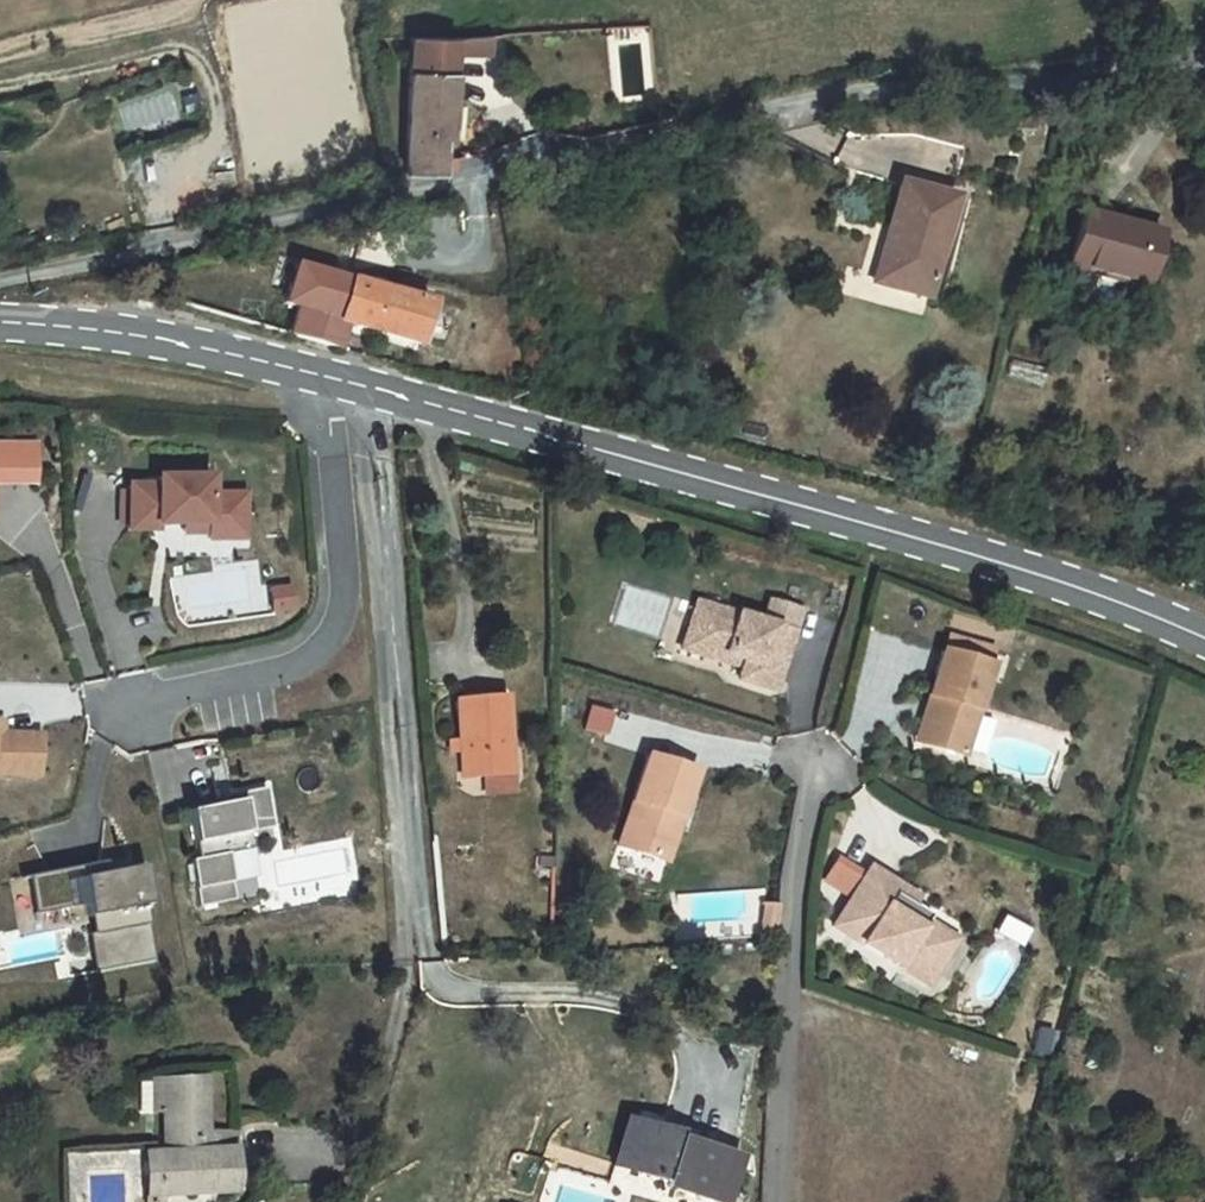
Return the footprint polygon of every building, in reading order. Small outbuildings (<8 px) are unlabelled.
[(410,38),(405,174),(439,175),(441,138),(442,104),(452,105),(452,102),(454,40),(410,38)] [(634,84),(649,84),(648,41),(611,41),(612,75),(633,74),(634,84)] [(126,124),(168,121),(167,97),(125,100),(126,124)] [(442,104),(441,138),(461,138),(462,103),(452,102),(452,105),(442,104)] [(955,199),(900,184),(887,233),(893,234),(890,243),(884,242),(879,263),(903,269),(897,289),(928,297),(955,199)] [(1146,287),(1160,235),(1082,215),(1069,266),(1146,287)] [(893,234),(887,233),(884,242),(890,243),(893,234)] [(348,253),(345,267),(394,278),(397,264),(365,257),(368,241),(359,240),(356,255),(348,253)] [(903,269),(879,263),(874,283),(897,289),(903,269)] [(315,272),(305,310),(317,313),(327,275),(315,272)] [(298,308),(290,336),(340,350),(347,324),(419,345),(430,303),(327,275),(317,313),(305,310),(298,308)] [(1010,362),(1006,376),(1041,384),(1045,371),(1010,362)] [(40,486),(41,441),(0,441),(0,488),(40,486)] [(222,473),(126,473),(126,533),(224,534),(222,473)] [(795,630),(697,602),(686,635),(727,647),(726,653),(738,656),(747,659),(741,677),(777,688),(795,630)] [(727,647),(686,635),(683,647),(736,663),(738,656),(726,653),(727,647)] [(994,654),(944,641),(931,687),(940,689),(927,735),(969,745),(994,654)] [(940,689),(931,687),(919,732),(927,735),(940,689)] [(456,701),(462,778),(486,776),(511,774),(512,774),(505,697),(456,701)] [(44,779),(46,732),(8,731),(9,719),(0,718),(0,777),(44,779)] [(648,756),(619,846),(659,859),(673,813),(682,816),(696,771),(648,756)] [(511,774),(486,776),(488,795),(513,793),(511,774)] [(269,788),(245,793),(246,798),(190,810),(200,858),(189,860),(199,909),(240,900),(230,854),(256,848),(253,835),(278,830),(269,788)] [(673,813),(659,859),(667,862),(682,816),(673,813)] [(105,861),(32,879),(39,915),(85,906),(89,918),(158,903),(148,867),(108,872),(105,861)] [(916,901),(869,871),(834,927),(899,970),(906,959),(935,977),(954,945),(925,926),(920,934),(903,922),(912,909),(916,901)] [(929,919),(912,909),(903,922),(920,934),(925,926),(929,919)] [(906,959),(899,970),(928,989),(935,977),(906,959)] [(235,1190),(232,1133),(205,1134),(203,1081),(152,1083),(153,1112),(163,1111),(165,1155),(154,1155),(155,1194),(162,1194),(235,1190)] [(670,1199),(687,1142),(636,1127),(620,1184),(670,1199)] [(146,1194),(155,1194),(154,1155),(145,1155),(146,1194)] [(147,1201),(162,1201),(162,1194),(155,1194),(146,1194),(147,1201)]
